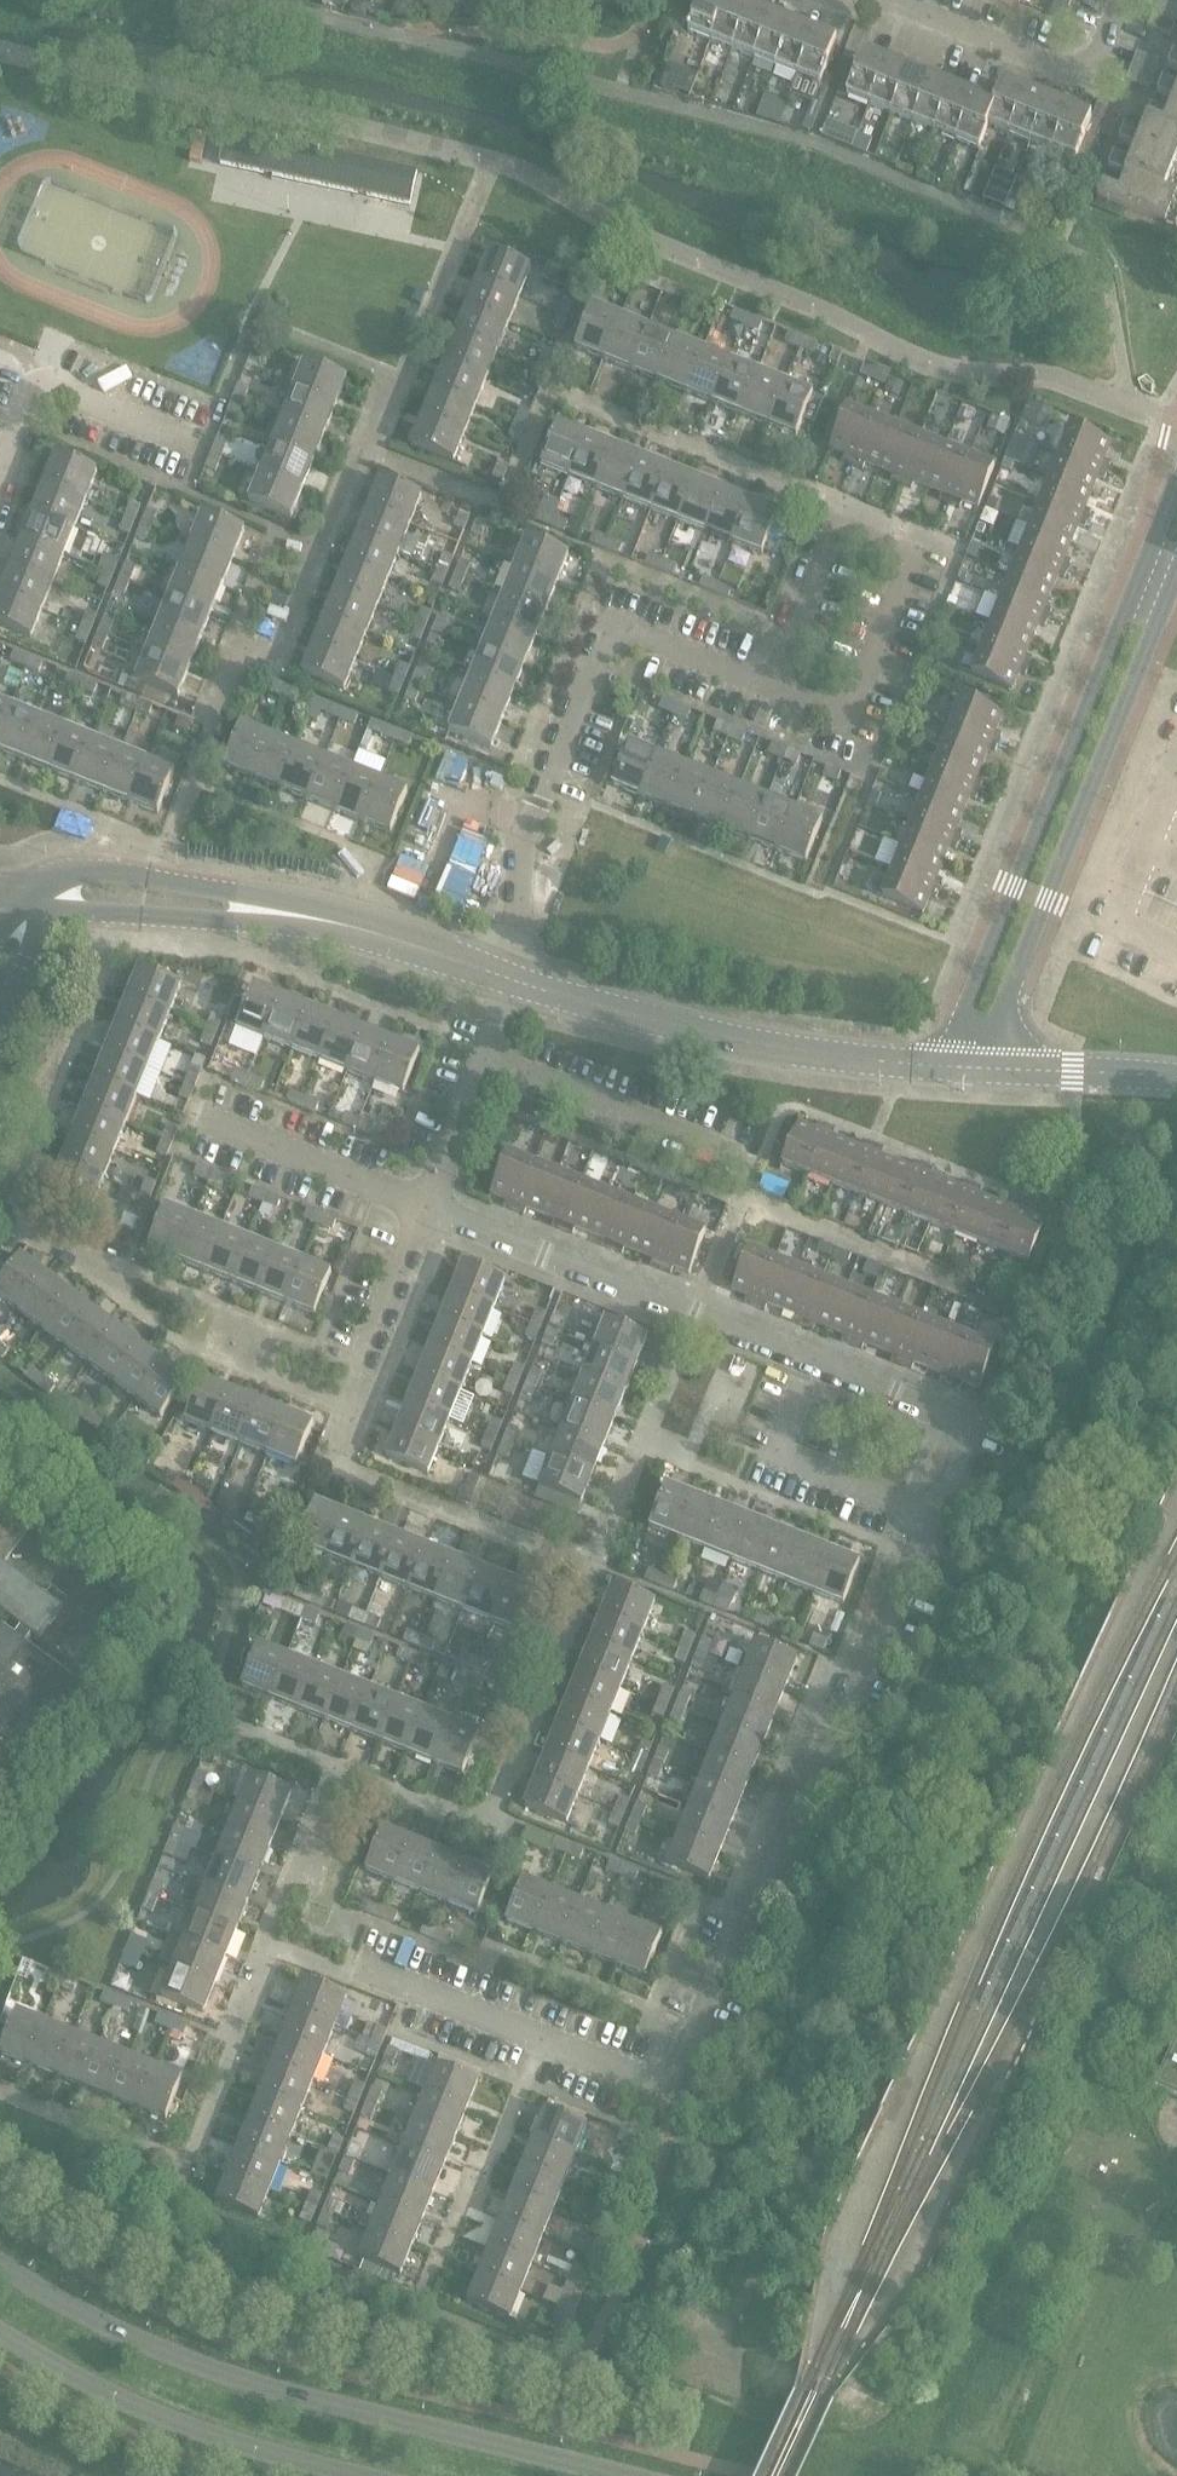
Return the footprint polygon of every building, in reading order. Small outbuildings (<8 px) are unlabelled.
[(689,33),(711,42),(727,1),(725,0),(702,0),(689,33)] [(1161,0),(1159,0),(1154,14),(1165,18),(1171,4),(1161,0)] [(750,10),(727,1),(711,42),(733,51),(750,10)] [(1056,2),(1050,15),(1064,20),(1069,7),(1057,3),(1056,2)] [(1171,4),(1165,18),(1176,23),(1176,22),(1176,7),(1171,4)] [(772,19),(750,10),(733,51),(756,60),(772,19)] [(1165,18),(1154,14),(1148,28),(1160,33),(1165,18)] [(1176,23),(1165,18),(1160,33),(1171,37),(1176,23)] [(794,28),(772,19),(756,60),(778,68),(794,28)] [(816,36),(794,28),(778,68),(800,77),(816,36)] [(837,45),(816,36),(800,77),(821,86),(837,45)] [(1149,58),(1138,53),(1132,67),(1143,72),(1149,58)] [(1173,55),(1169,67),(1176,71),(1176,56),(1173,55)] [(864,56),(862,61),(848,97),(870,106),(886,65),(864,56)] [(1161,62),(1149,58),(1143,72),(1155,77),(1161,62)] [(909,74),(886,65),(870,106),(892,114),(909,74)] [(1143,72),(1132,67),(1126,82),(1138,86),(1143,72)] [(1155,77),(1143,72),(1138,86),(1149,91),(1155,77)] [(931,82),(909,74),(892,114),(915,123),(931,82)] [(953,91),(931,82),(915,123),(937,132),(953,91)] [(1163,82),(1158,94),(1174,100),(1176,101),(1176,88),(1163,82)] [(1001,91),(994,108),(992,112),(993,113),(988,126),(989,126),(989,127),(1010,135),(1027,95),(1003,85),(1001,91)] [(976,100),(953,91),(937,132),(959,141),(976,100)] [(1049,103),(1027,95),(1010,135),(1032,144),(1049,103)] [(994,108),(976,100),(959,141),(980,149),(989,127),(989,126),(988,126),(993,113),(992,112),(994,108)] [(1174,100),(1168,115),(1152,109),(1147,120),(1176,132),(1176,101),(1174,100)] [(1100,101),(1092,121),(1089,126),(1076,161),(1075,161),(1067,184),(1080,189),(1102,135),(1111,139),(1123,111),(1100,101)] [(1071,112),(1049,103),(1032,144),(1055,153),(1071,112)] [(1092,121),(1071,112),(1055,153),(1075,161),(1076,161),(1089,126),(1092,121)] [(1136,149),(1137,148),(1176,164),(1176,132),(1147,120),(1141,136),(1125,130),(1120,142),(1136,149)] [(229,132),(222,165),(411,205),(419,172),(229,132)] [(1136,149),(1130,163),(1114,157),(1109,169),(1125,176),(1176,196),(1176,164),(1137,148),(1136,149)] [(1100,193),(1098,196),(1176,227),(1176,226),(1176,196),(1125,176),(1119,190),(1103,184),(1100,193)] [(984,202),(1004,210),(1010,194),(990,186),(984,202)] [(489,252),(478,280),(520,297),(531,269),(489,252)] [(639,272),(625,267),(621,277),(635,282),(639,272)] [(653,278),(639,272),(635,282),(649,288),(653,278)] [(574,275),(569,289),(578,293),(584,279),(574,275)] [(478,280),(467,308),(509,324),(520,297),(478,280)] [(694,294),(680,289),(676,299),(690,304),(694,294)] [(708,300),(694,294),(690,304),(704,310),(708,300)] [(565,298),(559,313),(569,316),(575,302),(565,298)] [(576,348),(604,359),(621,317),(593,306),(576,348)] [(467,308),(456,335),(498,352),(509,324),(467,308)] [(748,316),(735,311),(731,320),(744,326),(748,316)] [(563,331),(569,316),(559,313),(554,327),(563,331)] [(763,322),(748,316),(744,326),(759,332),(763,322)] [(648,328),(621,317),(604,359),(631,370),(648,328)] [(676,339),(648,328),(631,370),(659,381),(676,339)] [(803,338),(789,332),(785,342),(799,348),(803,338)] [(456,335),(445,362),(487,379),(498,352),(456,335)] [(803,338),(799,348),(837,363),(841,353),(803,338)] [(703,350),(676,339),(659,381),(686,392),(703,350)] [(266,348),(256,344),(250,358),(260,362),(266,348)] [(731,361),(703,350),(686,392),(714,403),(731,361)] [(543,353),(537,367),(547,371),(553,357),(543,353)] [(758,372),(731,361),(714,403),(741,414),(758,372)] [(445,362),(434,390),(476,407),(487,379),(445,362)] [(305,363),(294,391),(336,408),(347,379),(305,363)] [(537,367),(532,382),(542,386),(547,372),(547,371),(537,367)] [(785,383),(758,372),(741,414),(769,425),(785,383)] [(814,394),(785,383),(769,425),(797,436),(814,394)] [(249,388),(239,384),(234,398),(244,402),(249,388)] [(434,390),(423,417),(465,434),(476,407),(434,390)] [(336,408),(294,391),(283,418),(325,435),(336,408)] [(244,402),(234,398),(228,413),(238,417),(244,402)] [(1029,401),(1021,419),(1037,425),(1044,407),(1029,401)] [(521,408),(515,422),(525,426),(531,412),(521,408)] [(873,418),(847,408),(831,449),(846,455),(843,462),(844,462),(845,461),(854,465),(873,418)] [(995,416),(989,432),(1007,439),(1014,423),(995,416)] [(412,446),(454,462),(465,434),(423,417),(412,446)] [(325,435),(283,418),(272,446),(314,463),(325,435)] [(897,428),(873,418),(854,465),(863,468),(863,470),(864,470),(867,463),(880,469),(897,428)] [(515,422),(510,436),(520,440),(525,426),(515,422)] [(541,466),(570,478),(587,436),(558,424),(541,466)] [(1112,444),(1071,427),(1060,453),(1108,472),(1112,464),(1105,461),(1112,444)] [(921,438),(897,428),(880,469),(894,474),(892,481),(893,482),(893,481),(902,484),(921,438)] [(1015,435),(1005,459),(1021,466),(1031,441),(1015,435)] [(614,447),(587,436),(570,478),(597,489),(614,447)] [(921,438),(902,484),(912,488),(911,489),(912,489),(915,483),(929,488),(946,447),(921,438)] [(227,443),(218,439),(212,453),(222,457),(227,443)] [(314,463),(272,446),(261,473),(303,490),(314,463)] [(641,458),(614,447),(597,489),(625,500),(641,458)] [(946,447),(929,488),(943,494),(940,500),(941,501),(942,500),(951,504),(970,457),(946,447)] [(222,457),(212,453),(206,468),(216,472),(222,457)] [(1108,472),(1060,453),(1051,477),(1092,494),(1098,478),(1105,481),(1108,472)] [(56,455),(45,484),(87,500),(98,472),(56,455)] [(970,457),(951,504),(960,507),(960,508),(961,509),(964,502),(979,508),(995,467),(970,457)] [(669,469),(641,458),(625,500),(652,511),(669,469)] [(493,477),(503,481),(509,467),(499,463),(493,477)] [(696,480),(669,469),(652,511),(680,522),(696,480)] [(303,490),(261,473),(250,501),(292,518),(303,490)] [(1092,494),(1051,477),(1041,502),(1089,521),(1092,512),(1086,509),(1092,494)] [(380,480),(369,508),(411,525),(422,497),(380,480)] [(724,490),(698,480),(696,480),(680,522),(707,533),(724,490)] [(45,484),(34,511),(76,528),(87,500),(45,484)] [(751,501),(724,490),(707,533),(734,544),(751,501)] [(546,496),(540,511),(554,517),(560,502),(546,496)] [(780,513),(751,501),(734,544),(763,555),(780,513)] [(132,502),(126,516),(136,520),(141,506),(132,502)] [(1089,521),(1041,502),(1031,527),(1072,543),(1079,527),(1085,529),(1089,521)] [(369,508),(358,535),(400,552),(411,525),(369,508)] [(148,509),(143,523),(153,527),(158,513),(148,509)] [(34,511),(23,538),(65,555),(76,528),(34,511)] [(540,511),(536,520),(536,521),(550,527),(554,517),(540,511)] [(461,513),(455,527),(465,531),(471,517),(461,513)] [(203,514),(192,542),(234,559),(245,531),(203,514)] [(130,534),(136,520),(126,516),(120,530),(130,534)] [(568,523),(554,517),(550,527),(564,532),(568,523)] [(478,520),(472,534),(482,538),(487,524),(478,520)] [(147,541),(153,527),(143,523),(137,537),(147,541)] [(1072,543),(1031,527),(1021,551),(1069,570),(1072,562),(1066,559),(1072,543)] [(609,539),(595,533),(591,543),(605,549),(609,539)] [(358,535),(347,563),(389,580),(400,552),(358,535)] [(23,538),(12,566),(54,583),(65,555),(23,538)] [(527,539),(516,567),(558,584),(569,555),(527,539)] [(623,544),(609,539),(605,549),(619,554),(623,544)] [(234,559),(192,542),(181,570),(223,587),(234,559)] [(1069,570),(1021,551),(1011,576),(1053,592),(1059,576),(1066,579),(1069,570)] [(445,554),(439,568),(449,572),(454,558),(445,554)] [(664,561),(650,555),(646,565),(660,571),(664,561)] [(110,557),(104,571),(114,575),(120,561),(110,557)] [(461,560),(456,575),(466,579),(471,564),(461,560)] [(678,566),(664,561),(660,571),(674,576),(678,566)] [(126,563),(121,577),(131,582),(136,567),(126,563)] [(347,563),(336,590),(378,607),(389,580),(347,563)] [(12,566),(1,593),(43,610),(54,583),(12,566)] [(558,584),(516,567),(505,594),(547,611),(558,584)] [(443,586),(449,572),(439,568),(433,582),(443,586)] [(223,587),(181,570),(170,597),(212,614),(223,587)] [(108,589),(114,575),(104,571),(98,585),(108,589)] [(460,593),(466,579),(456,575),(450,589),(460,593)] [(1053,592),(1011,576),(1002,600),(1050,619),(1053,610),(1046,608),(1053,592)] [(125,596),(131,582),(121,577),(115,592),(125,596)] [(704,577),(700,587),(715,593),(718,583),(704,577)] [(729,598),(733,588),(718,583),(715,593),(729,598)] [(336,590),(325,618),(367,634),(378,607),(336,590)] [(43,610),(1,593),(0,596),(0,626),(32,638),(43,610)] [(547,611),(505,594),(494,622),(536,638),(547,611)] [(212,614),(170,597),(159,625),(201,642),(212,614)] [(1050,619),(1002,600),(992,624),(1033,641),(1039,625),(1046,628),(1050,619)] [(423,609),(417,623),(427,627),(433,613),(423,609)] [(88,612),(82,626),(92,630),(98,616),(88,612)] [(439,615),(434,629),(444,633),(449,619),(439,615)] [(104,618),(99,632),(109,636),(114,622),(104,618)] [(325,618),(314,645),(356,662),(367,634),(325,618)] [(536,638),(494,622),(483,649),(525,666),(536,638)] [(421,641),(427,627),(417,623),(411,637),(421,641)] [(1033,641),(992,624),(982,648),(1030,668),(1034,659),(1027,656),(1033,641)] [(201,642),(159,625),(148,652),(190,669),(201,642)] [(86,644),(92,630),(82,626),(76,640),(86,644)] [(438,648),(444,633),(434,629),(428,644),(438,648)] [(103,651),(109,636),(99,632),(93,647),(103,651)] [(303,673),(345,690),(356,662),(314,645),(303,673)] [(1030,668),(982,648),(972,674),(1013,690),(1020,673),(1027,676),(1030,668)] [(525,666),(483,649),(472,676),(514,693),(525,666)] [(26,667),(30,657),(15,651),(11,661),(26,667)] [(190,669),(148,652),(137,680),(179,697),(190,669)] [(44,662),(30,657),(26,667),(40,672),(44,662)] [(401,663),(395,678),(405,682),(411,667),(401,663)] [(418,670),(412,684),(422,688),(427,674),(418,670)] [(80,689),(84,679),(70,673),(66,683),(80,689)] [(514,693),(472,676),(461,704),(503,721),(514,693)] [(399,696),(405,682),(395,678),(389,692),(399,696)] [(98,684),(84,679),(80,689),(94,694),(98,684)] [(272,691),(286,697),(290,687),(276,682),(272,691)] [(422,688),(412,684),(406,698),(416,702),(422,688)] [(304,693),(290,687),(286,697),(300,703),(304,693)] [(135,710),(139,700),(125,695),(121,705),(135,710)] [(1003,715),(962,699),(952,724),(1000,744),(1003,735),(997,732),(1003,715)] [(153,706),(139,700),(135,710),(149,716),(153,706)] [(678,705),(663,700),(659,709),(673,715),(678,705)] [(10,706),(0,702),(0,730),(10,706)] [(341,719),(345,709),(330,704),(326,713),(341,719)] [(503,721),(461,704),(450,732),(492,749),(503,721)] [(692,711),(678,705),(673,715),(688,721),(692,711)] [(10,706),(0,730),(0,751),(20,759),(37,717),(10,706)] [(359,715),(345,709),(341,719),(355,725),(359,715)] [(65,728),(37,717),(20,759),(48,770),(65,728)] [(179,717),(175,727),(190,732),(194,722),(179,717)] [(732,727),(718,722),(714,731),(728,737),(732,727)] [(1000,744),(952,724),(942,749),(983,765),(990,749),(996,752),(1000,744)] [(225,767),(253,778),(270,736),(242,725),(225,767)] [(396,741),(400,731),(385,725),(381,735),(396,741)] [(746,733),(732,727),(728,737),(743,743),(746,733)] [(92,739),(65,728),(48,770),(75,781),(92,739)] [(414,737),(400,731),(396,741),(410,747),(414,737)] [(298,747),(270,736),(253,778),(281,789),(298,747)] [(119,750),(92,739),(75,781),(103,792),(119,750)] [(613,785),(641,797),(658,754),(630,743),(613,785)] [(787,749),(773,744),(769,753),(783,759),(787,749)] [(325,758),(298,747),(281,789),(308,800),(325,758)] [(801,755),(787,749),(783,759),(797,765),(801,755)] [(983,765),(942,749),(933,773),(980,792),(984,783),(977,781),(983,765)] [(147,761),(119,750),(103,792),(130,803),(147,761)] [(685,765),(658,754),(641,797),(668,808),(685,765)] [(353,769),(325,758),(308,800),(336,811),(353,769)] [(175,772),(147,761),(130,803),(158,814),(175,772)] [(713,776),(685,765),(668,808),(696,819),(713,776)] [(828,766),(827,766),(824,775),(838,781),(842,772),(840,770),(828,766)] [(380,780),(353,769),(336,811),(363,822),(380,780)] [(980,792),(933,773),(923,798),(964,814),(970,798),(977,801),(980,792)] [(740,787),(713,776),(696,819),(723,830),(740,787)] [(408,792),(380,780),(363,822),(391,834),(408,792)] [(768,798),(740,787),(723,830),(751,841),(768,798)] [(795,809),(768,798),(751,841),(778,852),(795,809)] [(964,814),(923,798),(913,822),(960,842),(964,833),(957,830),(964,814)] [(823,821),(795,809),(778,852),(806,863),(823,821)] [(960,842),(913,822),(903,847),(944,863),(950,848),(957,850),(960,842)] [(944,863),(903,847),(893,871),(941,890),(944,882),(938,879),(944,863)] [(941,890),(893,871),(883,897),(924,913),(931,896),(938,899),(941,890)] [(140,969),(129,997),(171,1014),(182,986),(140,969)] [(237,1028),(266,1039),(283,997),(254,986),(237,1028)] [(129,997),(118,1024),(118,1025),(160,1042),(171,1014),(129,997)] [(310,1008),(283,997),(266,1039),(293,1050),(310,1008)] [(337,1019),(310,1008),(293,1050),(321,1061),(337,1019)] [(213,1015),(207,1029),(217,1033),(223,1019),(213,1015)] [(365,1030),(337,1019),(321,1061),(348,1072),(365,1030)] [(118,1025),(107,1052),(149,1069),(160,1042),(118,1025)] [(217,1033),(207,1029),(202,1043),(211,1047),(217,1033)] [(392,1041),(365,1030),(348,1072),(375,1083),(392,1041)] [(421,1052),(392,1041),(375,1083),(404,1094),(421,1052)] [(107,1052),(96,1079),(96,1080),(138,1097),(149,1069),(107,1052)] [(191,1069),(185,1084),(195,1088),(201,1073),(191,1069)] [(251,1076),(237,1070),(233,1080),(247,1086),(251,1076)] [(265,1082),(251,1076),(247,1086),(261,1092),(265,1082)] [(96,1080),(85,1106),(85,1107),(127,1124),(138,1097),(96,1080)] [(195,1088),(185,1084),(180,1098),(190,1102),(195,1088)] [(291,1092),(288,1102),(302,1108),(306,1098),(291,1092)] [(320,1104),(306,1098),(302,1108),(316,1113),(320,1104)] [(85,1107),(74,1134),(116,1151),(127,1124),(85,1107)] [(346,1114),(342,1124),(357,1130),(361,1120),(346,1114)] [(375,1125),(361,1120),(357,1130),(371,1135),(375,1125)] [(169,1124),(164,1138),(174,1142),(179,1128),(169,1124)] [(799,1124),(783,1165),(809,1175),(828,1127),(819,1124),(816,1130),(799,1124)] [(834,1137),(836,1131),(828,1127),(809,1175),(833,1185),(849,1144),(834,1137)] [(74,1134),(63,1161),(63,1162),(105,1179),(116,1151),(74,1134)] [(174,1142),(164,1138),(158,1153),(168,1157),(174,1142)] [(865,1150),(849,1144),(833,1185),(857,1195),(876,1147),(868,1143),(865,1150)] [(882,1157),(885,1150),(876,1147),(857,1195),(882,1204),(898,1163),(882,1157)] [(507,1200),(505,1207),(506,1208),(506,1207),(515,1210),(534,1164),(508,1153),(492,1194),(507,1200)] [(93,1207),(105,1179),(63,1162),(51,1190),(93,1207)] [(915,1170),(898,1163),(882,1204),(907,1214),(926,1166),(917,1163),(915,1170)] [(534,1164),(515,1210),(525,1214),(524,1215),(525,1215),(528,1209),(542,1214),(558,1173),(534,1164)] [(213,1171),(199,1166),(195,1176),(209,1181),(213,1171)] [(932,1177),(934,1170),(926,1166),(907,1214),(931,1224),(947,1183),(932,1177)] [(227,1177),(213,1171),(209,1181),(223,1187),(227,1177)] [(558,1173),(542,1214),(556,1220),(553,1227),(554,1227),(555,1226),(564,1230),(583,1183),(558,1173)] [(147,1179),(142,1193),(151,1197),(157,1183),(147,1179)] [(963,1189),(947,1183),(931,1224),(955,1234),(974,1186),(966,1182),(963,1189)] [(583,1183),(564,1230),(573,1233),(573,1234),(574,1235),(577,1228),(591,1234),(607,1193),(583,1183)] [(680,1186),(677,1194),(679,1199),(687,1202),(691,1191),(680,1186)] [(980,1196),(983,1189),(974,1186),(955,1234),(979,1243),(996,1202),(980,1196)] [(268,1193),(253,1188),(250,1197),(264,1203),(268,1193)] [(151,1197),(142,1193),(136,1208),(146,1212),(151,1197)] [(282,1199),(268,1193),(264,1203),(278,1209),(282,1199)] [(607,1193),(591,1234),(605,1240),(603,1246),(604,1247),(604,1246),(614,1250),(632,1203),(607,1193)] [(1012,1209),(996,1202),(979,1243),(1004,1253),(1023,1205),(1014,1202),(1012,1209)] [(632,1203),(614,1250),(623,1253),(622,1254),(624,1255),(626,1248),(640,1254),(656,1212),(632,1203)] [(1029,1215),(1031,1209),(1023,1205),(1004,1253),(1029,1263),(1046,1222),(1029,1215)] [(149,1249),(177,1260),(194,1218),(166,1207),(149,1249)] [(323,1215),(308,1209),(304,1219),(319,1225),(323,1215)] [(656,1212),(640,1254),(654,1259),(651,1266),(652,1266),(653,1265),(662,1269),(681,1222),(656,1212)] [(337,1221),(323,1215),(319,1225),(333,1231),(337,1221)] [(222,1229),(194,1218),(177,1260),(205,1271),(222,1229)] [(681,1222),(662,1269),(671,1273),(671,1274),(672,1274),(675,1267),(690,1274),(706,1232),(681,1222)] [(249,1240),(222,1229),(205,1271),(232,1282),(249,1240)] [(277,1251),(249,1240),(232,1282),(260,1293),(277,1251)] [(748,1297),(745,1303),(746,1304),(747,1303),(756,1307),(775,1260),(749,1250),(733,1291),(748,1297)] [(304,1262),(277,1251),(260,1293),(287,1304),(304,1262)] [(19,1311),(19,1312),(46,1275),(22,1257),(0,1287),(0,1297),(19,1311)] [(775,1260),(756,1307),(765,1310),(765,1311),(766,1312),(769,1305),(783,1311),(799,1269),(775,1260)] [(332,1273),(304,1262),(287,1304),(315,1315),(332,1273)] [(464,1264),(453,1292),(495,1309),(506,1281),(464,1264)] [(799,1269),(783,1311),(797,1316),(794,1323),(795,1323),(795,1322),(805,1326),(823,1279),(799,1269)] [(70,1293),(46,1275),(19,1312),(43,1329),(70,1293)] [(823,1279),(805,1326),(814,1330),(813,1331),(815,1331),(817,1324),(831,1330),(848,1289),(823,1279)] [(848,1289),(831,1330),(845,1336),(842,1342),(844,1343),(844,1342),(853,1345),(872,1299),(848,1289)] [(453,1292),(442,1319),(442,1320),(484,1337),(495,1309),(453,1292)] [(94,1311),(70,1293),(43,1329),(67,1347),(94,1311)] [(872,1299),(853,1345),(862,1349),(862,1350),(863,1351),(866,1344),(880,1350),(897,1308),(872,1299)] [(897,1308),(880,1350),(895,1355),(892,1362),(893,1363),(894,1362),(903,1365),(922,1318),(897,1308)] [(537,1310),(532,1324),(542,1327),(547,1314),(537,1310)] [(117,1328),(94,1311),(67,1347),(90,1365),(117,1328)] [(554,1316),(548,1330),(558,1334),(564,1320),(554,1316)] [(922,1318),(903,1365),(912,1369),(912,1370),(913,1370),(916,1364),(929,1369),(946,1328),(922,1318)] [(442,1320),(431,1347),(473,1364),(484,1337),(442,1320)] [(606,1321),(595,1349),(637,1366),(648,1338),(606,1321)] [(542,1327),(532,1324),(526,1338),(536,1342),(542,1327)] [(141,1346),(117,1328),(90,1365),(114,1382),(141,1346)] [(946,1328),(929,1369),(943,1375),(941,1382),(942,1382),(942,1381),(951,1385),(970,1338),(946,1328)] [(558,1334),(548,1330),(543,1345),(552,1349),(558,1334)] [(970,1338),(951,1385),(961,1388),(960,1389),(961,1390),(964,1383),(979,1389),(996,1348),(970,1338)] [(0,1345),(0,1359),(2,1360),(8,1352),(0,1345)] [(165,1364),(141,1346),(114,1382),(138,1400),(165,1364)] [(431,1347),(420,1375),(462,1392),(473,1364),(431,1347)] [(637,1366),(595,1349),(584,1377),(626,1393),(637,1366)] [(189,1382),(165,1364),(138,1400),(162,1418),(189,1382)] [(515,1365),(510,1379),(520,1383),(525,1368),(515,1365)] [(25,1377),(37,1386),(44,1378),(31,1369),(25,1377)] [(532,1371),(527,1385),(536,1389),(542,1375),(532,1371)] [(420,1375),(409,1402),(451,1419),(462,1392),(420,1375)] [(626,1393),(584,1377),(573,1404),(615,1421),(626,1393)] [(56,1387),(44,1378),(37,1386),(50,1395),(56,1387)] [(520,1383),(510,1379),(504,1393),(514,1397),(520,1383)] [(186,1422),(214,1433),(231,1391),(202,1380),(186,1422)] [(536,1389),(527,1385),(521,1400),(530,1404),(536,1389)] [(258,1402),(231,1391),(214,1433),(242,1444),(258,1402)] [(286,1413),(258,1402),(242,1444),(269,1455),(286,1413)] [(409,1402),(398,1429),(440,1446),(451,1419),(409,1402)] [(72,1412),(84,1421),(91,1413),(79,1404),(72,1412)] [(615,1421),(573,1404),(562,1432),(604,1448),(615,1421)] [(103,1422),(91,1413),(84,1421),(97,1431),(103,1422)] [(314,1424),(286,1413),(269,1455),(297,1466),(314,1424)] [(493,1419),(488,1433),(498,1437),(503,1423),(493,1419)] [(510,1426),(505,1440),(514,1444),(520,1430),(510,1426)] [(429,1475),(440,1446),(398,1429),(387,1458),(429,1475)] [(604,1448),(562,1432),(551,1459),(593,1476),(604,1448)] [(498,1437),(488,1433),(482,1448),(492,1452),(498,1437)] [(126,1439),(120,1447),(132,1457),(138,1448),(126,1439)] [(514,1444),(505,1440),(499,1455),(508,1459),(514,1444)] [(593,1476),(551,1459),(540,1487),(582,1504),(593,1476)] [(472,1474),(466,1489),(476,1493),(481,1478),(472,1474)] [(173,1487),(186,1497),(192,1488),(180,1479),(173,1487)] [(39,1512),(40,1511),(0,1482),(0,1503),(30,1524),(39,1512)] [(650,1528),(678,1539),(695,1497),(667,1486),(650,1528)] [(204,1497),(192,1488),(186,1497),(198,1506),(204,1497)] [(465,1488),(459,1503),(470,1507),(476,1493),(466,1489),(465,1488)] [(723,1508),(695,1497),(678,1539),(706,1550),(723,1508)] [(299,1545),(327,1556),(344,1514),(316,1503),(299,1545)] [(750,1519),(723,1508),(706,1550),(733,1561),(750,1519)] [(372,1525),(344,1514),(327,1556),(355,1567),(372,1525)] [(241,1524),(228,1515),(222,1524),(234,1533),(241,1524)] [(778,1530),(750,1519),(733,1561),(761,1572),(778,1530)] [(24,1763),(83,1685),(26,1642),(32,1634),(40,1640),(63,1608),(6,1565),(1,1562),(21,1535),(3,1522),(0,1526),(0,1610),(21,1626),(15,1634),(0,1623),(0,1729),(2,1731),(0,1733),(0,1744),(24,1763)] [(253,1534),(241,1524),(234,1533),(247,1542),(253,1534)] [(399,1536),(372,1525),(355,1567),(382,1578),(399,1536)] [(805,1541),(778,1530),(761,1572),(788,1583),(805,1541)] [(426,1547),(399,1536),(382,1578),(410,1589),(426,1547)] [(832,1552),(805,1541),(788,1583),(815,1594),(832,1552)] [(454,1558),(426,1547),(410,1589),(437,1600),(454,1558)] [(861,1563),(832,1552),(815,1594),(844,1605),(861,1563)] [(481,1569),(454,1558),(437,1600),(464,1611),(481,1569)] [(509,1580),(481,1569),(464,1611),(492,1622),(509,1580)] [(646,1580),(659,1586),(663,1575),(649,1570),(646,1580)] [(678,1582),(663,1575),(659,1586),(674,1591),(678,1582)] [(537,1591),(509,1580),(492,1622),(520,1633),(537,1591)] [(614,1586),(602,1615),(645,1631),(656,1603),(614,1586)] [(294,1597),(308,1602),(312,1593),(298,1587),(294,1597)] [(700,1602),(714,1607),(718,1597),(704,1592),(700,1602)] [(327,1599),(312,1593),(308,1602),(323,1608),(327,1599)] [(733,1604),(718,1597),(714,1607),(729,1613),(733,1604)] [(288,1614),(302,1619),(305,1609),(292,1604),(288,1614)] [(320,1615),(305,1609),(302,1619),(316,1625),(320,1615)] [(349,1619),(363,1625),(367,1615),(353,1609),(349,1619)] [(755,1624),(769,1629),(773,1619),(759,1614),(755,1624)] [(382,1621),(367,1615),(363,1625),(378,1630),(382,1621)] [(602,1615),(591,1642),(634,1659),(645,1631),(602,1615)] [(788,1625),(773,1619),(769,1629),(784,1635),(788,1625)] [(343,1636),(357,1641),(361,1631),(347,1626),(343,1636)] [(375,1637),(361,1631),(357,1641),(371,1647),(375,1637)] [(404,1641),(418,1646),(422,1637),(408,1631),(404,1641)] [(687,1632),(681,1646),(691,1650),(697,1636),(687,1632)] [(814,1636),(810,1646),(824,1652),(828,1642),(814,1636)] [(436,1642),(422,1637),(418,1646),(432,1652),(436,1642)] [(704,1639),(698,1654),(707,1658),(713,1642),(704,1639)] [(591,1642),(581,1669),(623,1686),(634,1659),(591,1642)] [(756,1643),(745,1671),(787,1688),(798,1660),(756,1643)] [(242,1687),(270,1698),(271,1698),(287,1656),(259,1645),(242,1687)] [(691,1650),(681,1646),(676,1660),(685,1664),(691,1650)] [(397,1658),(412,1663),(415,1653),(401,1648),(397,1658)] [(430,1659),(415,1653),(412,1663),(426,1669),(430,1659)] [(459,1663),(473,1669),(477,1659),(463,1653),(459,1663)] [(707,1658),(698,1654),(692,1667),(702,1671),(707,1658)] [(315,1667),(287,1656),(271,1698),(298,1709),(315,1667)] [(491,1664),(477,1659),(473,1669),(487,1674),(491,1664)] [(443,1664),(437,1678),(446,1681),(452,1667),(443,1664)] [(342,1678),(315,1667),(298,1709),(325,1720),(342,1678)] [(581,1669),(570,1697),(612,1714),(623,1686),(581,1669)] [(452,1680),(466,1685),(470,1675),(456,1670),(452,1680)] [(507,1671),(502,1682),(515,1687),(519,1676),(514,1674),(507,1671)] [(787,1688),(745,1671),(734,1699),(776,1716),(787,1688)] [(485,1681),(470,1675),(466,1685),(481,1691),(485,1681)] [(370,1689),(342,1678),(325,1720),(353,1731),(370,1689)] [(665,1687),(659,1701),(669,1705),(675,1691),(665,1687)] [(397,1700),(370,1689),(353,1731),(380,1742),(397,1700)] [(682,1693),(676,1707),(686,1711),(692,1697),(682,1693)] [(570,1697),(559,1724),(601,1741),(612,1714),(570,1697)] [(776,1716),(734,1699),(723,1726),(765,1743),(776,1716)] [(424,1711),(397,1700),(380,1742),(408,1753),(424,1711)] [(669,1705),(659,1701),(654,1715),(664,1719),(669,1705)] [(686,1711),(676,1707),(670,1722),(680,1726),(686,1711)] [(452,1722),(424,1711),(408,1753),(435,1764),(452,1722)] [(480,1733),(452,1722),(435,1764),(463,1776),(480,1733)] [(559,1724),(548,1752),(590,1769),(601,1741),(559,1724)] [(765,1743),(723,1726),(712,1754),(754,1770),(765,1743)] [(643,1741),(637,1756),(647,1760),(653,1745),(643,1741)] [(660,1748),(654,1763),(664,1767),(670,1752),(660,1748)] [(548,1752),(537,1779),(579,1796),(590,1769),(548,1752)] [(754,1770),(712,1754),(701,1781),(743,1798),(754,1770)] [(647,1760),(637,1756),(632,1770),(642,1774),(647,1760)] [(664,1767),(654,1763),(649,1777),(658,1781),(664,1767)] [(198,1771),(193,1785),(203,1789),(208,1775),(198,1771)] [(251,1776),(239,1804),(281,1821),(293,1792),(251,1776)] [(525,1808),(568,1824),(579,1796),(537,1779),(525,1808)] [(743,1798),(701,1781),(690,1808),(732,1825),(743,1798)] [(203,1789),(193,1785),(187,1800),(197,1804),(203,1789)] [(621,1796),(616,1811),(625,1815),(631,1800),(621,1796)] [(638,1803),(632,1817),(642,1822),(648,1807),(638,1803)] [(281,1821),(239,1804),(228,1831),(270,1848),(281,1821)] [(732,1825),(690,1808),(679,1836),(721,1853),(732,1825)] [(625,1815),(616,1811),(610,1825),(620,1829),(625,1815)] [(642,1822),(632,1817),(627,1831),(636,1835),(642,1822)] [(176,1826),(170,1841),(180,1844),(186,1830),(176,1826)] [(367,1871),(395,1882),(412,1840),(383,1829),(367,1871)] [(270,1848),(228,1831),(217,1859),(259,1876),(270,1848)] [(721,1853),(679,1836),(668,1864),(710,1881),(721,1853)] [(553,1849),(566,1854),(570,1844),(556,1839),(553,1849)] [(439,1851),(412,1840),(395,1882),(422,1893),(439,1851)] [(180,1844),(170,1841),(165,1855),(175,1858),(180,1844)] [(585,1850),(570,1844),(566,1854),(581,1860),(585,1850)] [(467,1862),(439,1851),(422,1893),(450,1904),(467,1862)] [(259,1876),(217,1859),(206,1886),(248,1903),(259,1876)] [(607,1871),(621,1876),(625,1866),(611,1861),(607,1871)] [(495,1873),(467,1862),(450,1904),(478,1915),(495,1873)] [(640,1872),(625,1866),(621,1876),(636,1882),(640,1872)] [(507,1922),(535,1933),(552,1891),(524,1880),(507,1922)] [(154,1881),(149,1895),(159,1899),(164,1885),(154,1881)] [(662,1893),(677,1898),(680,1889),(666,1883),(662,1893)] [(248,1903),(206,1886),(195,1914),(237,1930),(248,1903)] [(579,1902),(552,1891),(535,1933),(563,1944),(579,1902)] [(159,1899),(149,1895),(143,1909),(153,1913),(159,1899)] [(370,1902),(366,1912),(381,1918),(384,1908),(370,1902)] [(607,1913),(579,1902),(563,1944),(590,1955),(607,1913)] [(399,1914),(384,1908),(381,1918),(395,1924),(399,1914)] [(634,1924),(607,1913),(590,1955),(617,1966),(634,1924)] [(237,1930),(195,1914),(184,1941),(227,1958),(237,1930)] [(425,1924),(421,1934),(435,1940),(439,1930),(425,1924)] [(663,1935),(634,1924),(617,1966),(646,1977),(663,1935)] [(454,1936),(439,1930),(435,1940),(450,1946),(454,1936)] [(132,1936),(127,1950),(137,1954),(142,1940),(132,1936)] [(227,1958),(184,1941),(173,1968),(216,1985),(227,1958)] [(137,1954),(127,1950),(121,1964),(131,1968),(137,1954)] [(216,1985),(173,1968),(162,1997),(204,2014),(216,1985)] [(46,1980),(60,1986),(64,1976),(50,1971),(46,1980)] [(79,1982),(64,1976),(60,1986),(75,1992),(79,1982)] [(305,1981),(294,2010),(336,2026),(347,1998),(305,1981)] [(101,2002),(115,2008),(119,1998),(105,1992),(101,2002)] [(133,2004),(119,1998),(115,2008),(129,2014),(133,2004)] [(294,2010),(283,2037),(325,2054),(336,2026),(294,2010)] [(1,2054),(29,2065),(46,2023),(17,2012),(1,2054)] [(156,2024),(170,2030),(174,2020),(160,2014),(156,2024)] [(188,2026),(174,2020),(170,2030),(184,2036),(188,2026)] [(73,2034),(46,2023),(29,2065),(56,2076),(73,2034)] [(378,2027),(373,2041),(383,2045),(388,2031),(378,2027)] [(100,2045),(73,2034),(56,2076),(84,2087),(100,2045)] [(283,2037),(272,2064),(314,2081),(325,2054),(283,2037)] [(1160,2074),(1155,2084),(1155,2085),(1170,2093),(1176,2096),(1176,2037),(1160,2074)] [(383,2045),(373,2041),(367,2055),(377,2059),(383,2045)] [(128,2056),(100,2045),(84,2087),(111,2098),(128,2056)] [(389,2048),(384,2062),(394,2066),(399,2052),(389,2048)] [(155,2067),(128,2056),(111,2098),(138,2109),(155,2067)] [(272,2064),(261,2092),(303,2109),(314,2081),(272,2064)] [(436,2065),(425,2094),(467,2111),(479,2082),(436,2065)] [(184,2078),(155,2067),(138,2109),(167,2120),(184,2078)] [(357,2082),(351,2096),(361,2100),(366,2086),(357,2082)] [(373,2088),(368,2103),(377,2107),(383,2092),(373,2088)] [(261,2092),(250,2119),(292,2136),(303,2109),(261,2092)] [(467,2111),(425,2094),(414,2121),(456,2138),(467,2111)] [(361,2100),(351,2096),(345,2110),(355,2114),(361,2100)] [(377,2107),(368,2103),(362,2117),(372,2121),(377,2107)] [(546,2109),(535,2138),(577,2154),(588,2126),(546,2109)] [(250,2119),(239,2147),(281,2163),(292,2136),(250,2119)] [(456,2138),(414,2121),(403,2149),(445,2165),(456,2138)] [(335,2137),(329,2151),(339,2155),(345,2141),(335,2137)] [(535,2138),(524,2165),(566,2182),(577,2154),(535,2138)] [(624,2142),(618,2156),(628,2160),(634,2146),(624,2142)] [(351,2143),(346,2158),(355,2162),(361,2147),(351,2143)] [(239,2147),(228,2174),(270,2191),(281,2163),(239,2147)] [(445,2165),(403,2149),(392,2176),(434,2193),(445,2165)] [(339,2155),(329,2151),(323,2165),(333,2169),(339,2155)] [(355,2162),(346,2158),(340,2172),(350,2176),(355,2162)] [(524,2165),(513,2192),(555,2209),(566,2182),(524,2165)] [(316,2167),(312,2175),(328,2182),(332,2173),(316,2167)] [(217,2202),(259,2219),(270,2191),(228,2174),(217,2202)] [(434,2193),(392,2176),(381,2204),(423,2220),(434,2193)] [(608,2182),(602,2197),(612,2201),(618,2186),(608,2182)] [(313,2191),(307,2206),(317,2210),(323,2195),(313,2191)] [(513,2192),(502,2220),(544,2237),(555,2209),(513,2192)] [(612,2201),(602,2197),(597,2211),(606,2215),(612,2201)] [(329,2198),(324,2212),(334,2217),(339,2202),(329,2198)] [(423,2220),(381,2204),(370,2231),(412,2248),(423,2220)] [(317,2210),(307,2206),(301,2220),(311,2224),(317,2210)] [(334,2217),(324,2212),(318,2226),(328,2230),(334,2217)] [(502,2220),(491,2247),(533,2264),(544,2237),(502,2220)] [(412,2248),(370,2231),(359,2259),(401,2276),(412,2248)] [(586,2237),(580,2251),(590,2256),(596,2241),(586,2237)] [(491,2247),(480,2275),(522,2292),(533,2264),(491,2247)] [(590,2256),(580,2251),(575,2266),(584,2270),(590,2256)] [(510,2320),(522,2292),(480,2275),(468,2303),(510,2320)] [(564,2292),(558,2306),(568,2310),(574,2296),(564,2292)] [(568,2310),(558,2306),(553,2321),(563,2324),(568,2310)]
